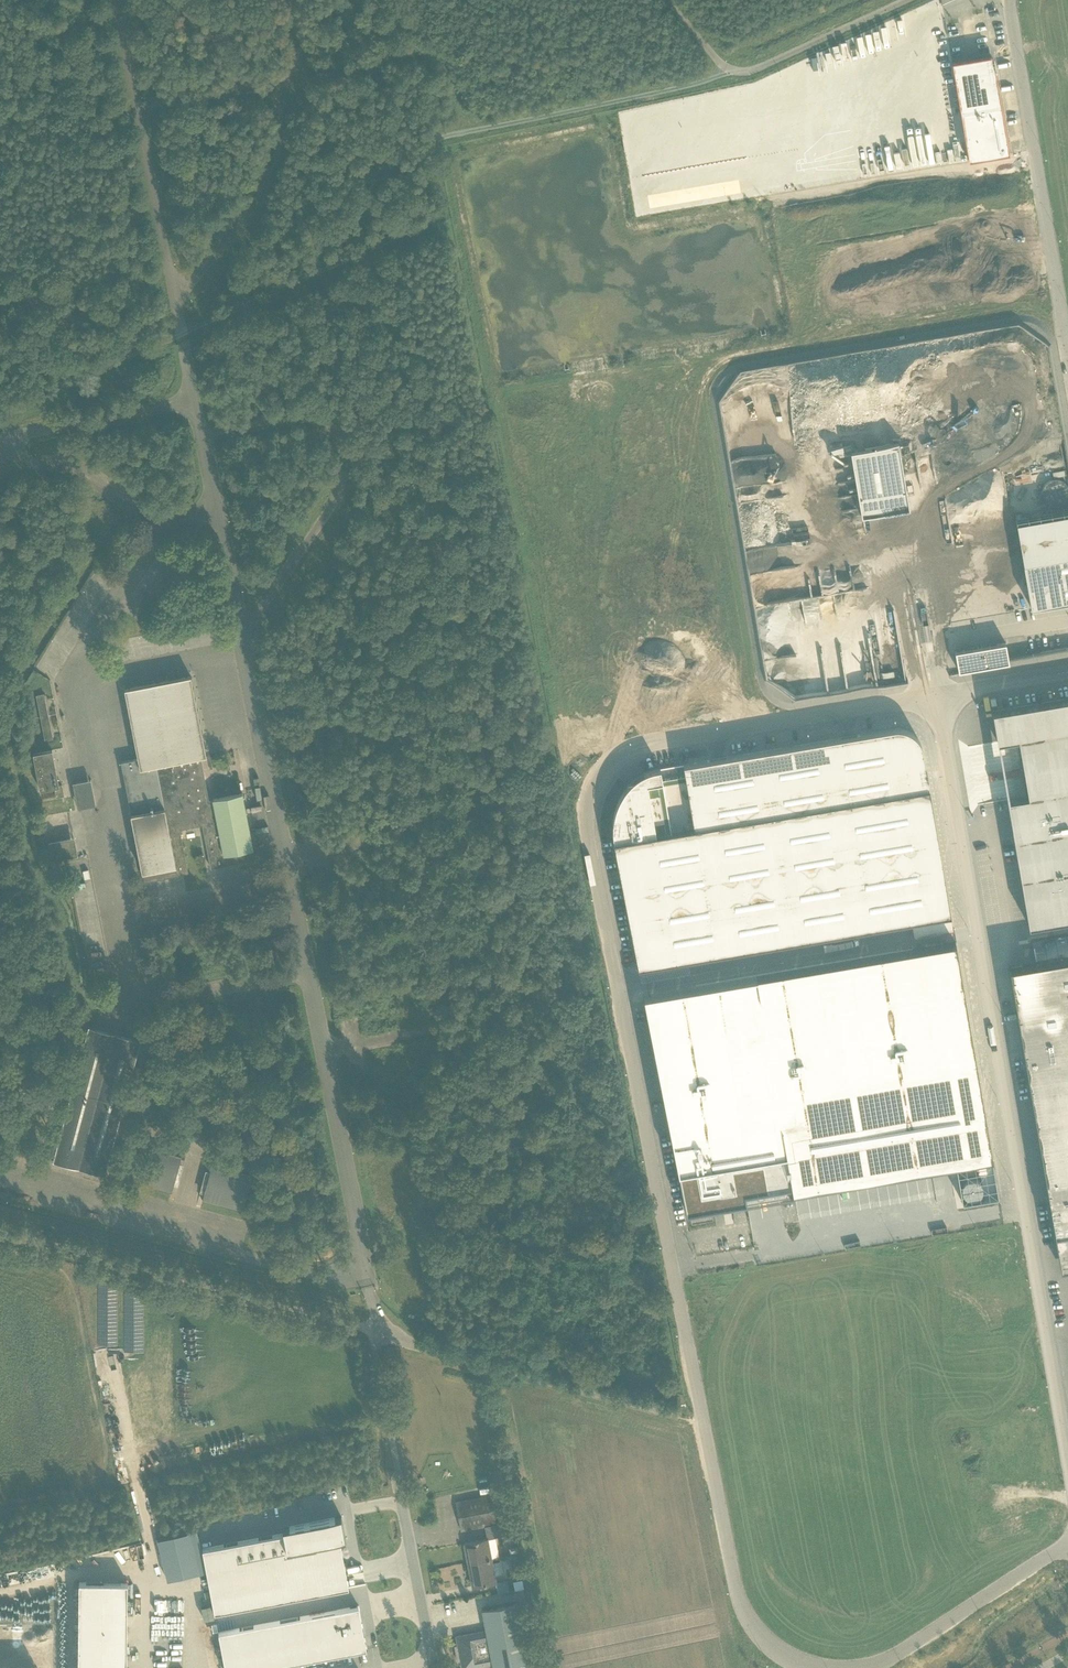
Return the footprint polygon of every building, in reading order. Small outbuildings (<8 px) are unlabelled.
[(971,59),(952,62),(969,161),(1011,154),(994,59),(971,63),(971,59)] [(861,517),(910,508),(898,442),(850,451),(861,517)] [(1023,561),(1031,607),(1067,600),(1067,554),(1023,561)] [(1008,658),(1006,642),(955,651),(959,671),(1009,663),(1008,660),(1008,658)] [(204,777),(202,777),(201,773),(203,772),(200,756),(206,755),(191,676),(125,689),(138,758),(121,762),(123,772),(128,771),(136,813),(131,814),(142,871),(142,872),(143,872),(175,865),(177,875),(183,874),(188,873),(188,872),(188,870),(187,869),(187,867),(183,844),(182,843),(182,840),(180,829),(199,825),(198,820),(201,819),(203,825),(211,867),(211,868),(222,866),(222,864),(226,863),(226,865),(254,860),(252,849),(253,849),(253,848),(242,794),(242,793),(235,795),(216,798),(215,798),(209,800),(204,777)] [(50,726),(48,715),(44,694),(36,695),(40,717),(42,728),(45,740),(53,738),(50,726)] [(992,711),(997,742),(1018,738),(1028,796),(1007,799),(1009,812),(1009,813),(1011,812),(1012,816),(1010,816),(1010,817),(1012,828),(1011,828),(1012,828),(1014,828),(1015,834),(1013,835),(1028,926),(1067,919),(1067,698),(992,711)] [(305,720),(306,723),(307,729),(316,727),(315,721),(314,718),(310,718),(308,719),(305,720)] [(613,824),(612,827),(612,830),(613,833),(613,836),(613,838),(614,840),(627,910),(638,967),(682,959),(911,920),(914,937),(953,930),(936,827),(922,749),(922,747),(921,744),(920,742),(919,740),(918,738),(916,736),(914,735),(913,733),(911,732),(909,731),(907,730),(905,729),(903,729),(901,728),(899,728),(896,728),(894,728),(892,728),(787,746),(705,760),(683,764),(685,776),(661,780),(628,785),(626,787),(625,789),(623,791),(621,794),(619,798),(617,802),(617,805),(616,807),(615,810),(614,811),(614,813),(614,815),(613,818),(613,821),(613,824)] [(56,797),(64,796),(62,785),(59,785),(52,750),(36,753),(33,753),(36,769),(40,790),(54,787),(56,797)] [(74,787),(79,813),(97,810),(92,784),(74,787)] [(79,859),(75,841),(49,846),(53,864),(79,859)] [(241,868),(244,879),(250,878),(248,867),(241,868)] [(955,942),(644,995),(686,1212),(746,1201),(745,1193),(791,1185),(792,1191),(794,1191),(949,1165),(950,1164),(950,1165),(951,1165),(951,1166),(952,1166),(953,1166),(954,1166),(954,1165),(955,1165),(955,1164),(992,1157),(955,942)] [(1009,967),(1013,990),(1054,1233),(1060,1267),(1067,1266),(1067,957),(1035,963),(1009,967)] [(70,1097),(68,1105),(65,1118),(54,1161),(104,1174),(116,1131),(119,1119),(140,1041),(134,1039),(94,1029),(89,1027),(70,1097)] [(149,1180),(148,1185),(147,1186),(171,1192),(172,1192),(174,1185),(180,1160),(181,1156),(157,1150),(150,1176),(149,1180)] [(203,1200),(242,1211),(242,1210),(244,1202),(251,1175),(212,1165),(211,1168),(204,1193),(202,1200),(203,1200)] [(461,1531),(495,1524),(490,1495),(455,1501),(461,1531)] [(283,1534),(202,1549),(214,1613),(320,1593),(318,1582),(347,1577),(340,1540),(345,1539),(341,1517),(282,1528),(283,1534)] [(495,1537),(516,1533),(513,1521),(489,1526),(491,1538),(495,1537)] [(475,1541),(464,1543),(465,1551),(468,1563),(492,1558),(499,1557),(495,1537),(491,1538),(487,1539),(475,1541)] [(510,1583),(523,1581),(518,1554),(507,1556),(509,1566),(507,1566),(510,1583)] [(472,1586),(498,1581),(492,1558),(468,1563),(472,1586)] [(128,1583),(79,1582),(78,1667),(127,1667),(128,1583)] [(521,1622),(518,1603),(482,1610),(486,1630),(492,1664),(493,1667),(540,1667),(533,1631),(531,1620),(521,1622)] [(355,1651),(359,1640),(364,1639),(365,1639),(365,1638),(359,1606),(218,1632),(225,1667),(266,1667),(355,1651)] [(454,1646),(457,1661),(461,1661),(462,1667),(473,1667),(492,1664),(486,1630),(456,1636),(458,1646),(454,1646)]
